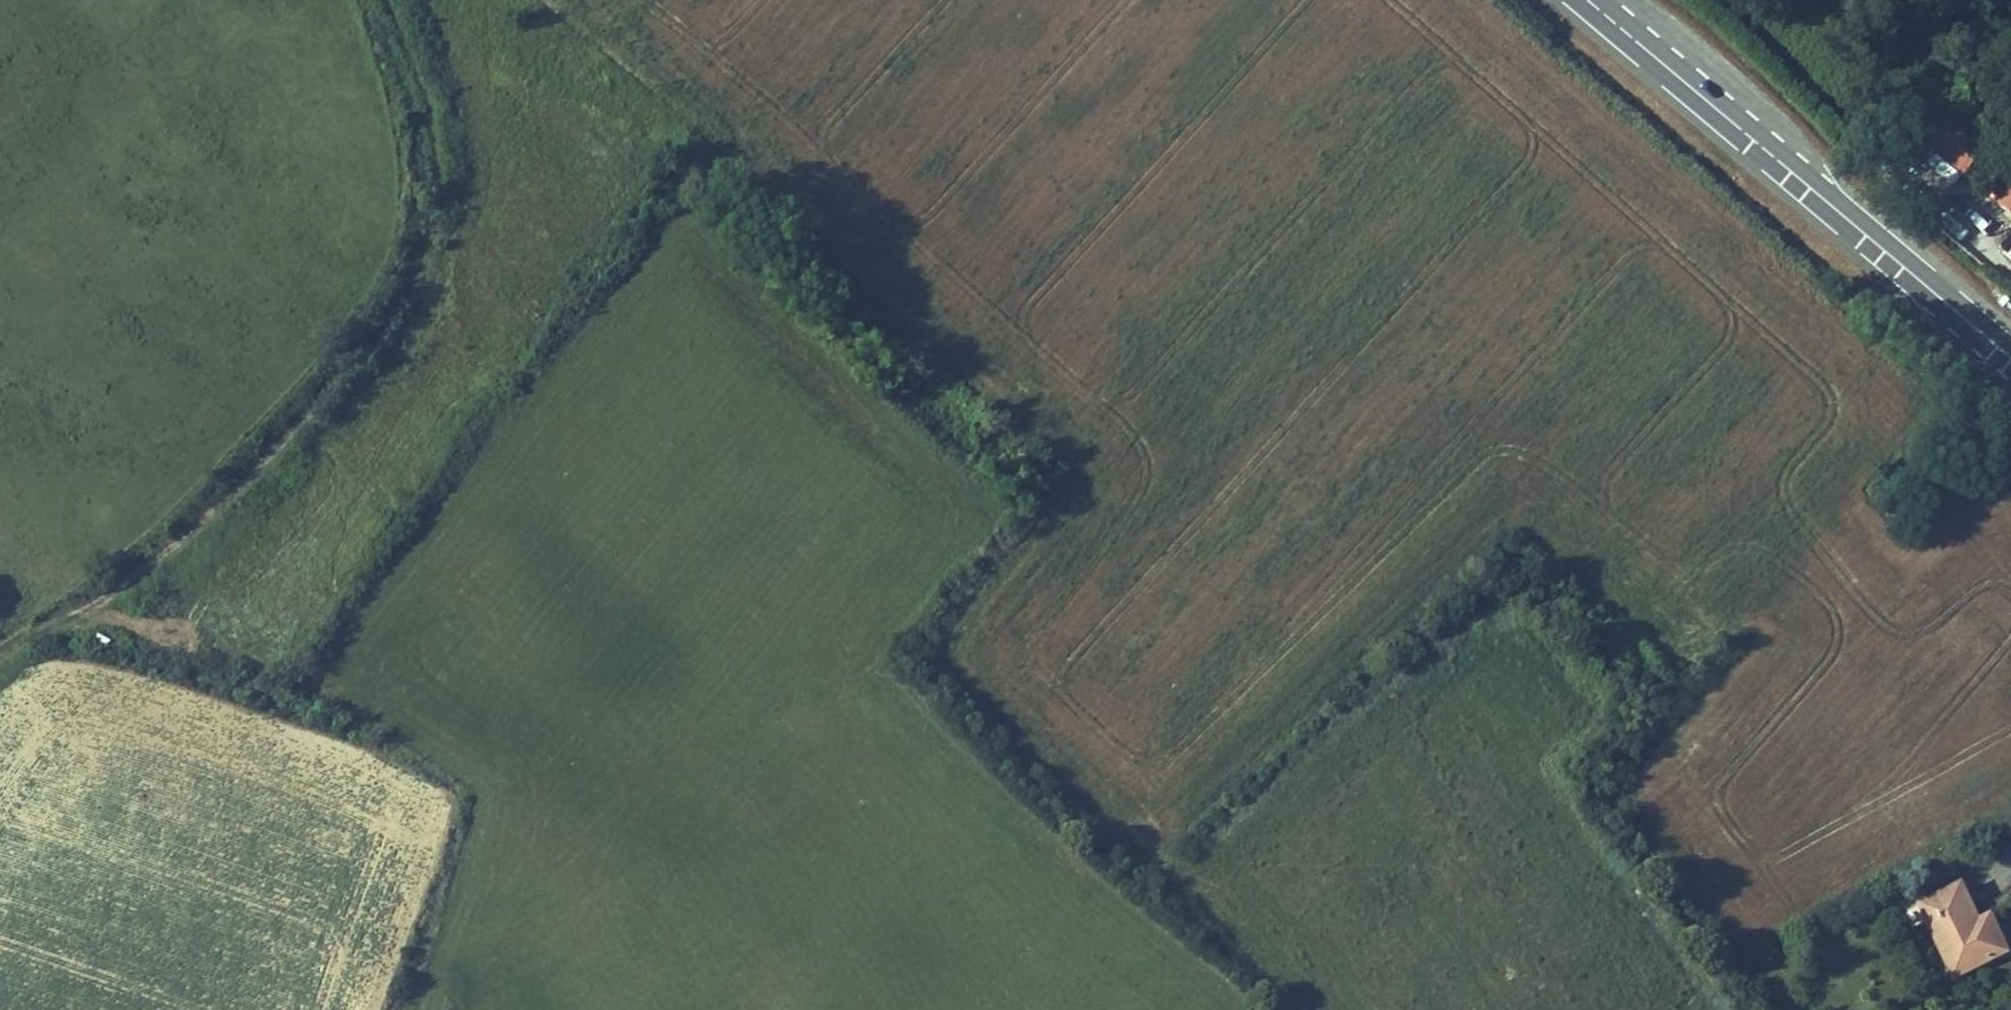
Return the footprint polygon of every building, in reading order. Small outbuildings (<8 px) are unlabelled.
[(1934,148),(1964,176),(1988,151),(1958,123),(1934,148)] [(2010,213),(2010,185),(1997,200),(2010,213)] [(2008,953),(1991,918),(1985,921),(1979,923),(1975,914),(1962,886),(1921,905),(1955,978),(2008,953)] [(1985,921),(1980,911),(1975,914),(1979,923),(1985,921)]
